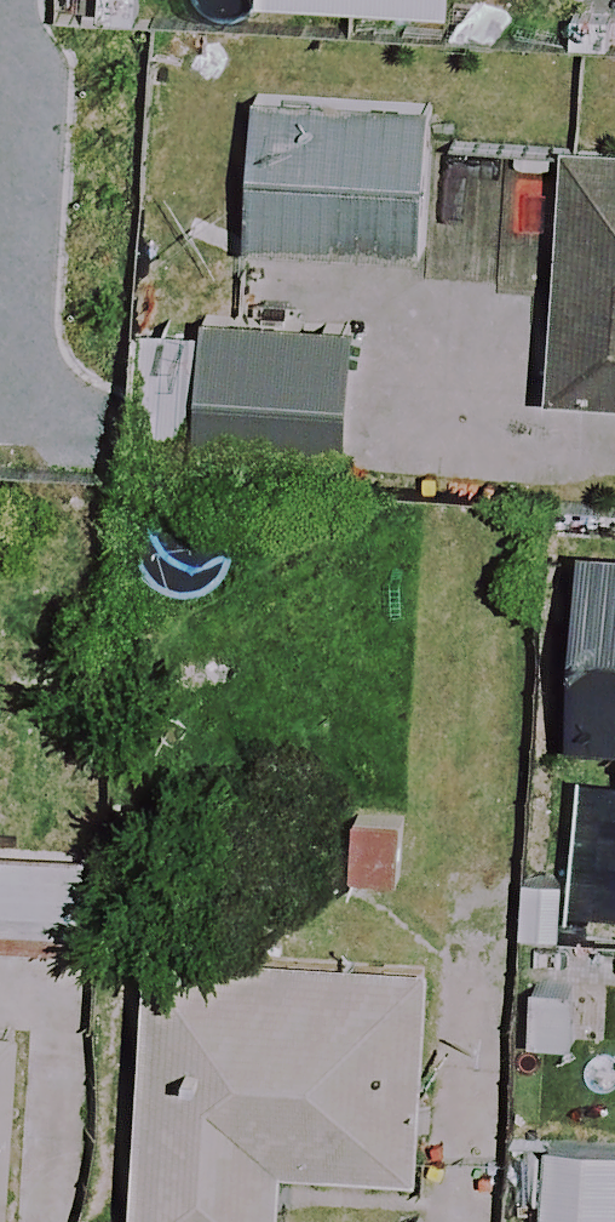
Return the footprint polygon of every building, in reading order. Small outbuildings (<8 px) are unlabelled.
[(432,118),(249,108),(241,254),(425,264),(432,118)] [(567,143),(557,407),(614,409),(614,145),(567,143)] [(344,492),(348,334),(195,330),(191,488),(344,492)] [(581,553),(569,750),(614,753),(614,555),(581,553)] [(0,855),(0,944),(73,949),(78,860),(0,855)] [(139,954),(133,1221),(278,1221),(279,1172),(419,1175),(424,960),(139,954)] [(0,1024),(0,1221),(3,1221),(11,1025),(0,1024)] [(546,1148),(542,1221),(614,1221),(614,1151),(546,1148)]
